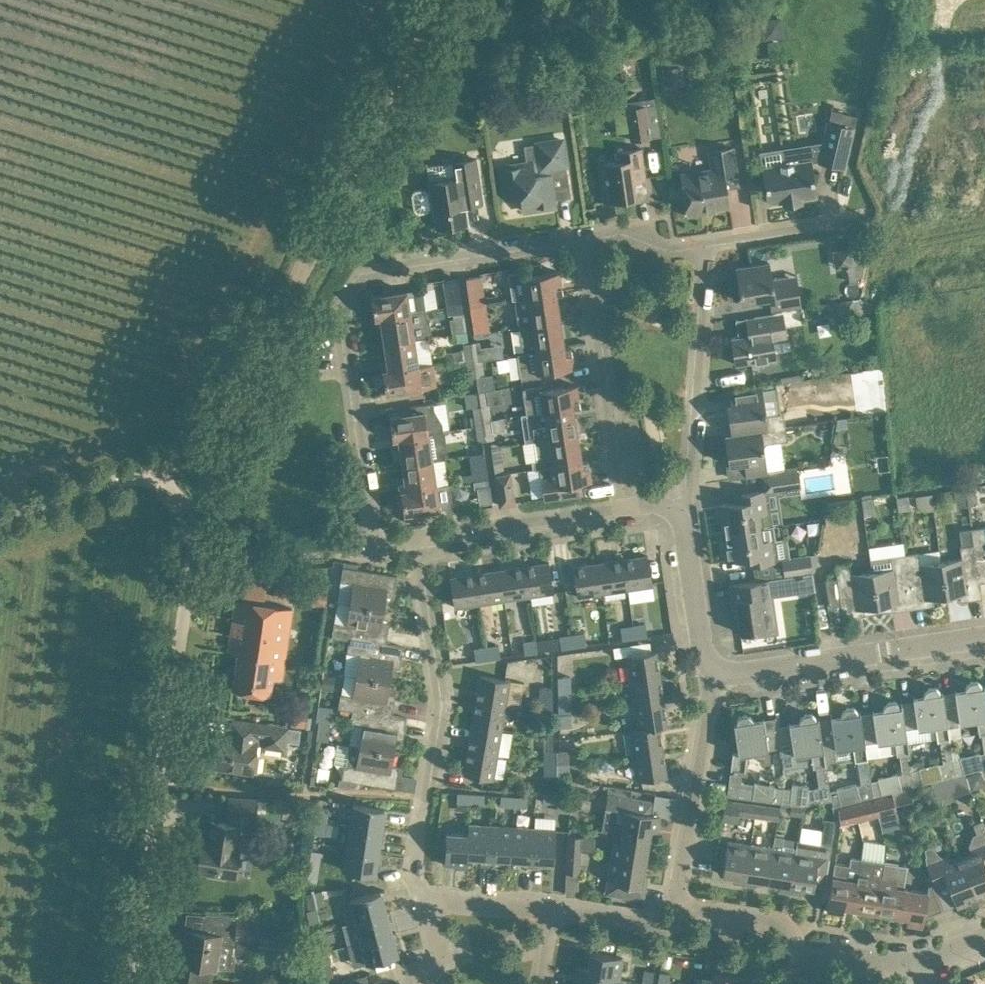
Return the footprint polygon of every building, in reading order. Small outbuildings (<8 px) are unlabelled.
[(753,41),(784,36),(780,16),(750,21),(753,41)] [(682,65),(662,68),(664,85),(685,82),(682,65)] [(626,108),(614,110),(617,132),(630,131),(631,139),(651,136),(646,105),(626,108)] [(854,126),(856,115),(832,109),(829,120),(854,126)] [(764,165),(765,181),(769,202),(783,200),(784,203),(802,200),(801,197),(816,195),(811,161),(819,159),(819,160),(844,166),(850,140),(854,126),(829,120),(826,120),(821,142),(782,148),(783,162),(764,165)] [(502,166),(504,178),(507,198),(520,196),(522,210),(554,205),(550,179),(568,176),(565,156),(562,139),(524,145),(527,163),(502,166)] [(681,179),(684,195),(687,215),(707,212),(707,208),(730,204),(726,181),(737,179),(738,185),(739,184),(736,165),(733,147),(711,150),(714,174),(681,179)] [(599,163),(602,182),(605,201),(635,197),(632,181),(645,179),(642,159),(640,148),(618,151),(620,160),(599,163)] [(483,203),(480,183),(476,158),(453,162),(455,178),(449,179),(430,182),(431,194),(428,194),(428,192),(424,189),(416,190),(413,194),(415,209),(419,212),(427,210),(430,206),(430,204),(433,204),(436,227),(468,222),(465,205),(482,203),(483,203)] [(860,281),(863,261),(866,245),(849,248),(832,249),(835,267),(846,266),(849,282),(860,281)] [(790,307),(801,305),(796,274),(772,278),(769,262),(736,268),(742,301),(769,297),(771,310),(790,307)] [(522,270),(508,272),(512,299),(516,299),(556,293),(563,292),(560,271),(523,276),(522,270)] [(485,304),(481,275),(466,277),(470,306),(485,304)] [(447,306),(462,304),(459,278),(443,280),(447,306)] [(381,316),(426,309),(423,288),(371,295),(375,317),(381,316)] [(560,320),(556,293),(516,299),(520,326),(560,320)] [(853,299),(835,301),(837,320),(856,317),(853,299)] [(452,313),(464,311),(462,304),(447,306),(448,314),(452,313)] [(489,332),(487,316),(485,304),(470,306),(474,333),(489,332)] [(428,320),(426,310),(426,309),(381,316),(382,325),(385,343),(414,339),(429,336),(432,336),(431,335),(429,320),(428,320)] [(772,338),(787,336),(783,312),(774,314),(754,317),(746,318),(749,335),(732,337),(736,363),(751,361),(752,365),(772,362),(776,361),(772,338)] [(520,326),(524,353),(564,347),(560,320),(520,326)] [(433,363),(433,360),(429,336),(414,339),(385,343),(388,370),(433,363)] [(472,342),(474,357),(475,361),(482,360),(491,358),(489,346),(480,347),(479,341),(472,342)] [(464,343),(465,349),(444,352),(445,362),(466,359),(466,358),(474,357),(472,342),(464,343)] [(554,370),(574,367),(571,346),(564,347),(524,353),(517,354),(521,380),(537,377),(537,373),(554,370)] [(466,358),(466,359),(469,377),(477,376),(477,375),(475,361),(474,357),(466,358)] [(484,374),(484,371),(482,360),(475,361),(477,375),(484,374)] [(437,386),(434,367),(433,363),(388,370),(383,370),(386,392),(408,389),(409,397),(429,394),(428,387),(437,386)] [(487,389),(494,388),(492,373),(484,374),(477,375),(477,376),(479,390),(487,389)] [(526,413),(573,407),(580,406),(577,384),(544,389),(543,385),(522,388),(526,413)] [(780,412),(765,415),(761,385),(750,387),(730,390),(732,404),(728,404),(730,420),(732,433),(726,434),(726,435),(786,426),(784,412),(780,412)] [(483,420),(491,419),(489,403),(487,389),(479,390),(481,405),(483,420)] [(399,437),(428,433),(444,430),(442,422),(435,409),(433,402),(411,405),(412,413),(390,416),(393,438),(399,437)] [(484,424),(483,420),(481,405),(473,406),(476,425),(484,424)] [(525,441),(577,433),(573,407),(526,413),(521,414),(525,441)] [(847,427),(846,417),(837,418),(835,429),(847,427)] [(483,420),(484,424),(486,439),(494,438),(491,419),(483,420)] [(478,440),(486,439),(484,424),(476,425),(478,440)] [(766,443),(788,440),(786,426),(726,435),(728,448),(730,464),(734,464),(745,462),(747,475),(767,472),(778,471),(777,463),(766,464),(763,447),(766,443)] [(428,433),(399,437),(400,446),(403,464),(445,457),(448,457),(444,430),(428,433)] [(539,467),(582,460),(577,433),(536,440),(539,459),(532,460),(533,468),(539,467)] [(495,473),(504,472),(500,445),(491,446),(495,473)] [(400,488),(406,487),(436,483),(435,475),(447,473),(445,457),(403,464),(405,481),(399,482),(400,488)] [(582,460),(539,467),(540,473),(543,493),(544,498),(583,492),(583,491),(581,482),(591,480),(588,459),(582,460)] [(472,473),(473,480),(489,478),(488,470),(472,473)] [(800,486),(799,480),(798,470),(769,474),(760,476),(762,490),(761,490),(741,493),(742,494),(743,494),(744,501),(735,502),(717,505),(720,522),(724,521),(725,532),(773,525),(768,491),(800,486)] [(495,473),(500,505),(515,502),(510,472),(504,473),(504,472),(495,473)] [(490,486),(489,478),(473,480),(475,488),(490,486)] [(439,514),(455,511),(450,481),(436,483),(406,487),(400,488),(404,513),(439,508),(439,514)] [(978,503),(975,488),(966,490),(969,505),(978,503)] [(965,506),(969,505),(966,490),(954,492),(955,498),(957,501),(960,505),(965,506)] [(932,492),(916,494),(917,504),(925,509),(934,508),(932,492)] [(908,494),(896,496),(899,511),(911,509),(908,494)] [(876,514),(874,497),(862,499),(864,516),(876,514)] [(775,539),(773,525),(725,532),(727,542),(723,543),(726,560),(752,556),(753,563),(752,563),(752,564),(755,564),(774,561),(771,539),(775,539)] [(971,528),(982,597),(980,581),(984,581),(984,526),(971,528)] [(962,557),(941,560),(946,595),(960,593),(961,600),(982,597),(971,528),(959,529),(961,545),(960,545),(962,557)] [(905,553),(913,607),(934,604),(933,597),(946,595),(941,560),(920,563),(919,551),(905,553)] [(892,610),(913,607),(905,553),(870,558),(872,570),(878,612),(892,610)] [(790,557),(782,558),(782,560),(784,575),(792,573),(808,571),(811,571),(813,570),(810,554),(790,557)] [(623,559),(627,588),(653,585),(648,555),(623,559)] [(598,562),(603,592),(627,588),(623,559),(598,562)] [(872,570),(852,573),(850,561),(835,564),(837,572),(827,573),(828,579),(826,579),(829,601),(841,600),(843,617),(865,614),(878,612),(872,570)] [(549,562),(524,566),(529,595),(554,591),(552,581),(549,562)] [(573,566),(576,586),(578,596),(603,592),(598,562),(573,566)] [(353,582),(349,603),(384,608),(386,595),(393,596),(397,574),(343,566),(341,580),(353,582)] [(500,569),(504,599),(529,595),(524,566),(500,569)] [(475,573),(480,603),(504,599),(500,569),(475,573)] [(749,581),(729,584),(730,588),(732,603),(736,603),(738,612),(741,633),(777,627),(773,595),(814,589),(811,571),(784,576),(758,580),(749,581)] [(455,606),(474,603),(480,603),(475,573),(450,577),(455,606)] [(313,587),(310,604),(326,606),(328,589),(313,587)] [(263,603),(242,600),(236,599),(229,651),(239,653),(285,659),(292,607),(263,603)] [(384,608),(349,603),(338,601),(332,635),(403,647),(403,646),(386,643),(389,623),(382,622),(384,608)] [(633,625),(635,637),(647,635),(645,623),(633,625)] [(622,639),(635,637),(633,625),(621,627),(622,639)] [(572,634),(574,646),(586,644),(585,632),(572,634)] [(560,636),(561,648),(574,646),(572,634),(560,636)] [(356,674),(391,680),(393,666),(400,667),(403,647),(332,635),(332,636),(349,639),(347,652),(343,672),(356,674)] [(536,639),(523,641),(525,653),(538,651),(536,639)] [(499,645),(486,646),(488,658),(500,656),(499,645)] [(474,648),(476,660),(488,658),(486,646),(474,648)] [(630,680),(660,675),(656,650),(626,654),(630,680)] [(285,659),(239,653),(233,688),(270,694),(273,677),(282,678),(285,659)] [(334,691),(336,676),(324,674),(322,689),(334,691)] [(338,707),(407,718),(407,717),(392,715),(395,694),(388,693),(391,680),(356,674),(352,695),(341,693),(338,707)] [(480,675),(476,700),(506,705),(506,701),(520,703),(523,683),(510,680),(480,675)] [(558,689),(571,687),(571,675),(557,676),(558,689)] [(634,704),(664,700),(660,675),(630,680),(634,704)] [(984,686),(982,686),(982,685),(981,684),(980,683),(978,682),(977,681),(975,681),(974,681),(972,681),(971,681),(969,682),(968,683),(967,684),(966,685),(965,686),(965,688),(965,690),(965,691),(956,692),(956,690),(955,690),(955,693),(944,694),(948,723),(959,721),(977,719),(979,734),(982,734),(984,752),(980,753),(980,751),(960,757),(961,758),(953,760),(956,775),(984,767),(984,686)] [(539,712),(554,712),(553,686),(539,687),(539,712)] [(558,713),(572,713),(571,687),(558,689),(558,713)] [(914,701),(902,703),(906,728),(935,724),(937,740),(940,740),(941,744),(943,762),(940,763),(939,762),(919,767),(920,768),(913,770),(915,785),(956,775),(953,760),(948,723),(944,694),(943,692),(940,692),(940,691),(939,690),(938,689),(936,688),(935,687),(934,687),(932,687),(930,687),(929,687),(927,688),(926,689),(925,690),(924,691),(923,693),(923,694),(923,696),(923,697),(915,699),(914,696),(913,696),(914,701)] [(472,724),(502,729),(506,705),(476,700),(472,724)] [(630,730),(667,724),(664,700),(634,704),(637,728),(629,729),(630,730)] [(897,702),(894,701),(892,700),(889,701),(886,702),(884,704),(883,706),(882,709),(874,710),(873,710),(873,713),(861,715),(866,743),(877,741),(895,738),(897,752),(897,755),(900,754),(903,773),(899,774),(898,773),(879,778),(879,779),(872,781),(874,796),(892,791),(912,786),(915,785),(913,770),(906,728),(902,703),(902,702),(901,702),(902,706),(900,707),(899,704),(897,702)] [(329,706),(318,705),(317,719),(327,720),(329,706)] [(855,708),(852,707),(850,706),(847,707),(844,708),(842,710),(841,712),(841,715),(832,716),(831,716),(831,719),(820,721),(824,749),(831,748),(836,748),(853,746),(856,761),(858,761),(862,784),(857,785),(857,783),(837,789),(838,790),(831,792),(829,792),(830,799),(833,799),(834,807),(855,801),(874,796),(872,781),(866,743),(861,715),(861,712),(858,712),(857,710),(855,708)] [(403,739),(407,718),(338,707),(353,710),(351,723),(363,725),(359,745),(394,751),(396,737),(403,739)] [(309,710),(293,709),(291,726),(307,727),(309,710)] [(559,727),(572,726),(572,713),(558,713),(559,727)] [(831,792),(826,759),(824,749),(820,721),(819,718),(816,719),(816,717),(815,716),(814,715),(812,714),(811,713),(809,713),(808,713),(806,713),(805,713),(803,714),(802,715),(801,716),(800,717),(799,719),(799,720),(799,722),(799,724),(791,725),(790,722),(789,723),(789,725),(778,727),(776,716),(775,717),(775,719),(779,747),(780,754),(794,752),(794,754),(811,751),(812,753),(814,769),(817,768),(819,786),(808,789),(809,785),(793,783),(792,788),(783,787),(781,802),(803,805),(830,799),(829,792),(831,792)] [(744,770),(746,752),(779,747),(775,719),(764,720),(764,718),(763,718),(763,721),(755,722),(754,720),(754,718),(753,717),(752,716),(750,715),(749,714),(747,714),(746,714),(744,714),(743,714),(741,715),(740,716),(739,717),(738,718),(737,720),(737,721),(737,722),(734,723),(738,752),(733,752),(731,768),(734,769),(734,773),(730,772),(727,795),(747,797),(757,799),(781,802),(783,787),(775,786),(775,785),(755,782),(755,783),(741,782),(742,770),(744,770)] [(274,725),(252,721),(232,719),(230,732),(233,733),(232,738),(217,736),(212,767),(253,772),(253,771),(258,772),(260,755),(255,755),(255,752),(257,744),(261,745),(261,747),(285,750),(286,741),(298,742),(300,729),(288,728),(288,726),(274,725)] [(502,729),(472,724),(468,749),(497,754),(502,729)] [(630,730),(633,754),(663,750),(659,726),(667,725),(667,724),(630,730)] [(338,778),(337,786),(359,787),(360,781),(376,784),(396,787),(399,765),(392,764),(394,751),(359,745),(348,743),(345,764),(344,764),(342,778),(338,778)] [(464,774),(483,777),(493,779),(497,754),(468,749),(464,774)] [(570,750),(543,751),(544,776),(570,775),(570,750)] [(637,780),(647,778),(667,775),(663,750),(633,754),(637,780)] [(967,775),(971,789),(984,785),(984,783),(981,770),(967,775)] [(610,785),(606,808),(612,809),(610,823),(622,825),(622,829),(622,830),(621,833),(650,838),(651,833),(651,829),(658,830),(660,815),(651,813),(653,800),(631,797),(632,789),(610,785)] [(457,802),(471,802),(471,793),(458,792),(457,802)] [(558,802),(558,793),(545,792),(544,801),(558,802)] [(485,794),(471,793),(471,802),(484,803),(485,794)] [(500,804),(514,805),(514,796),(501,795),(500,804)] [(528,797),(514,796),(514,805),(527,806),(528,797)] [(875,800),(878,815),(897,810),(893,796),(875,800)] [(256,813),(256,811),(257,799),(229,797),(228,811),(229,811),(227,823),(211,820),(207,844),(209,844),(208,852),(201,851),(202,850),(200,850),(197,871),(235,876),(240,848),(236,848),(239,826),(255,827),(256,813)] [(755,816),(757,804),(725,800),(722,820),(738,822),(739,814),(755,816)] [(860,819),(878,815),(875,800),(856,805),(860,819)] [(293,816),(291,824),(304,826),(307,805),(295,803),(293,816)] [(389,809),(353,803),(350,824),(381,829),(383,817),(386,817),(387,810),(388,810),(389,809)] [(757,804),(755,816),(778,819),(780,807),(757,804)] [(790,813),(802,814),(803,806),(791,804),(790,813)] [(840,824),(860,819),(856,805),(838,809),(840,824)] [(317,819),(326,821),(328,808),(319,807),(317,819)] [(324,835),(326,821),(317,819),(314,833),(324,835)] [(961,858),(977,898),(984,894),(984,826),(983,819),(972,823),(976,833),(973,834),(969,844),(972,854),(961,858)] [(795,851),(790,890),(801,892),(802,886),(814,888),(814,884),(825,886),(831,845),(835,824),(824,822),(820,843),(797,839),(795,851)] [(455,866),(467,867),(470,824),(469,823),(468,833),(447,832),(445,864),(455,864),(455,866)] [(347,846),(378,851),(380,838),(383,839),(384,831),(385,831),(385,830),(381,829),(350,824),(347,846)] [(491,825),(470,824),(467,867),(468,855),(482,856),(481,863),(489,863),(491,825)] [(513,826),(491,825),(489,863),(496,864),(496,857),(510,858),(513,826)] [(534,828),(513,826),(510,858),(525,859),(524,865),(532,866),(534,828)] [(534,828),(532,866),(539,866),(540,860),(554,861),(556,841),(556,829),(534,828)] [(614,840),(611,856),(646,861),(650,838),(621,833),(620,841),(614,840)] [(567,853),(580,854),(582,836),(569,835),(567,853)] [(773,847),(768,881),(779,883),(778,888),(790,890),(795,851),(782,849),(784,837),(775,835),(773,847)] [(861,857),(852,908),(876,912),(884,861),(883,861),(885,842),(864,839),(861,857)] [(745,883),(751,844),(728,840),(723,874),(734,875),(733,881),(745,883)] [(773,847),(751,844),(745,883),(756,885),(757,879),(768,881),(773,847)] [(382,851),(378,851),(347,846),(343,869),(362,871),(375,873),(377,860),(380,860),(381,852),(382,852),(382,851)] [(319,865),(321,851),(312,850),(310,863),(319,865)] [(567,853),(567,860),(566,873),(578,874),(580,861),(580,854),(567,853)] [(926,863),(934,882),(935,887),(948,882),(957,905),(977,898),(961,858),(951,862),(948,855),(926,863)] [(645,866),(646,861),(611,856),(610,860),(609,871),(613,872),(612,881),(619,882),(621,882),(618,895),(644,899),(646,885),(642,885),(645,866)] [(844,907),(852,908),(861,857),(851,856),(850,864),(835,862),(827,910),(843,913),(844,907)] [(876,912),(899,916),(904,887),(907,865),(884,861),(876,912)] [(904,887),(899,916),(908,917),(907,923),(923,926),(924,918),(944,910),(935,887),(934,882),(928,884),(927,891),(904,887)] [(350,898),(356,920),(387,911),(383,899),(386,898),(384,891),(385,890),(385,889),(365,894),(350,898)] [(316,907),(307,910),(310,923),(320,921),(316,907)] [(390,910),(387,911),(356,920),(362,941),(392,932),(389,920),(392,919),(390,911),(391,911),(390,910)] [(234,981),(217,981),(212,981),(214,968),(216,968),(234,969),(235,946),(258,947),(258,944),(260,917),(237,915),(237,916),(231,916),(231,915),(231,914),(230,914),(206,912),(206,914),(204,928),(206,928),(205,932),(188,929),(183,963),(191,964),(188,981),(184,981),(184,983),(234,983),(234,981)] [(362,941),(362,943),(367,962),(398,954),(394,941),(397,940),(396,932),(397,932),(396,931),(392,932),(362,941)] [(318,954),(327,951),(323,937),(314,939),(318,954)] [(330,963),(327,951),(318,954),(320,965),(330,963)] [(576,972),(619,978),(622,956),(591,951),(588,967),(577,965),(576,972)] [(652,983),(654,970),(644,969),(642,982),(652,983)] [(658,983),(668,983),(670,973),(660,971),(658,983)] [(745,976),(714,971),(712,983),(744,983),(745,976)] [(576,972),(574,983),(608,983),(609,977),(618,979),(619,978),(576,972)]
